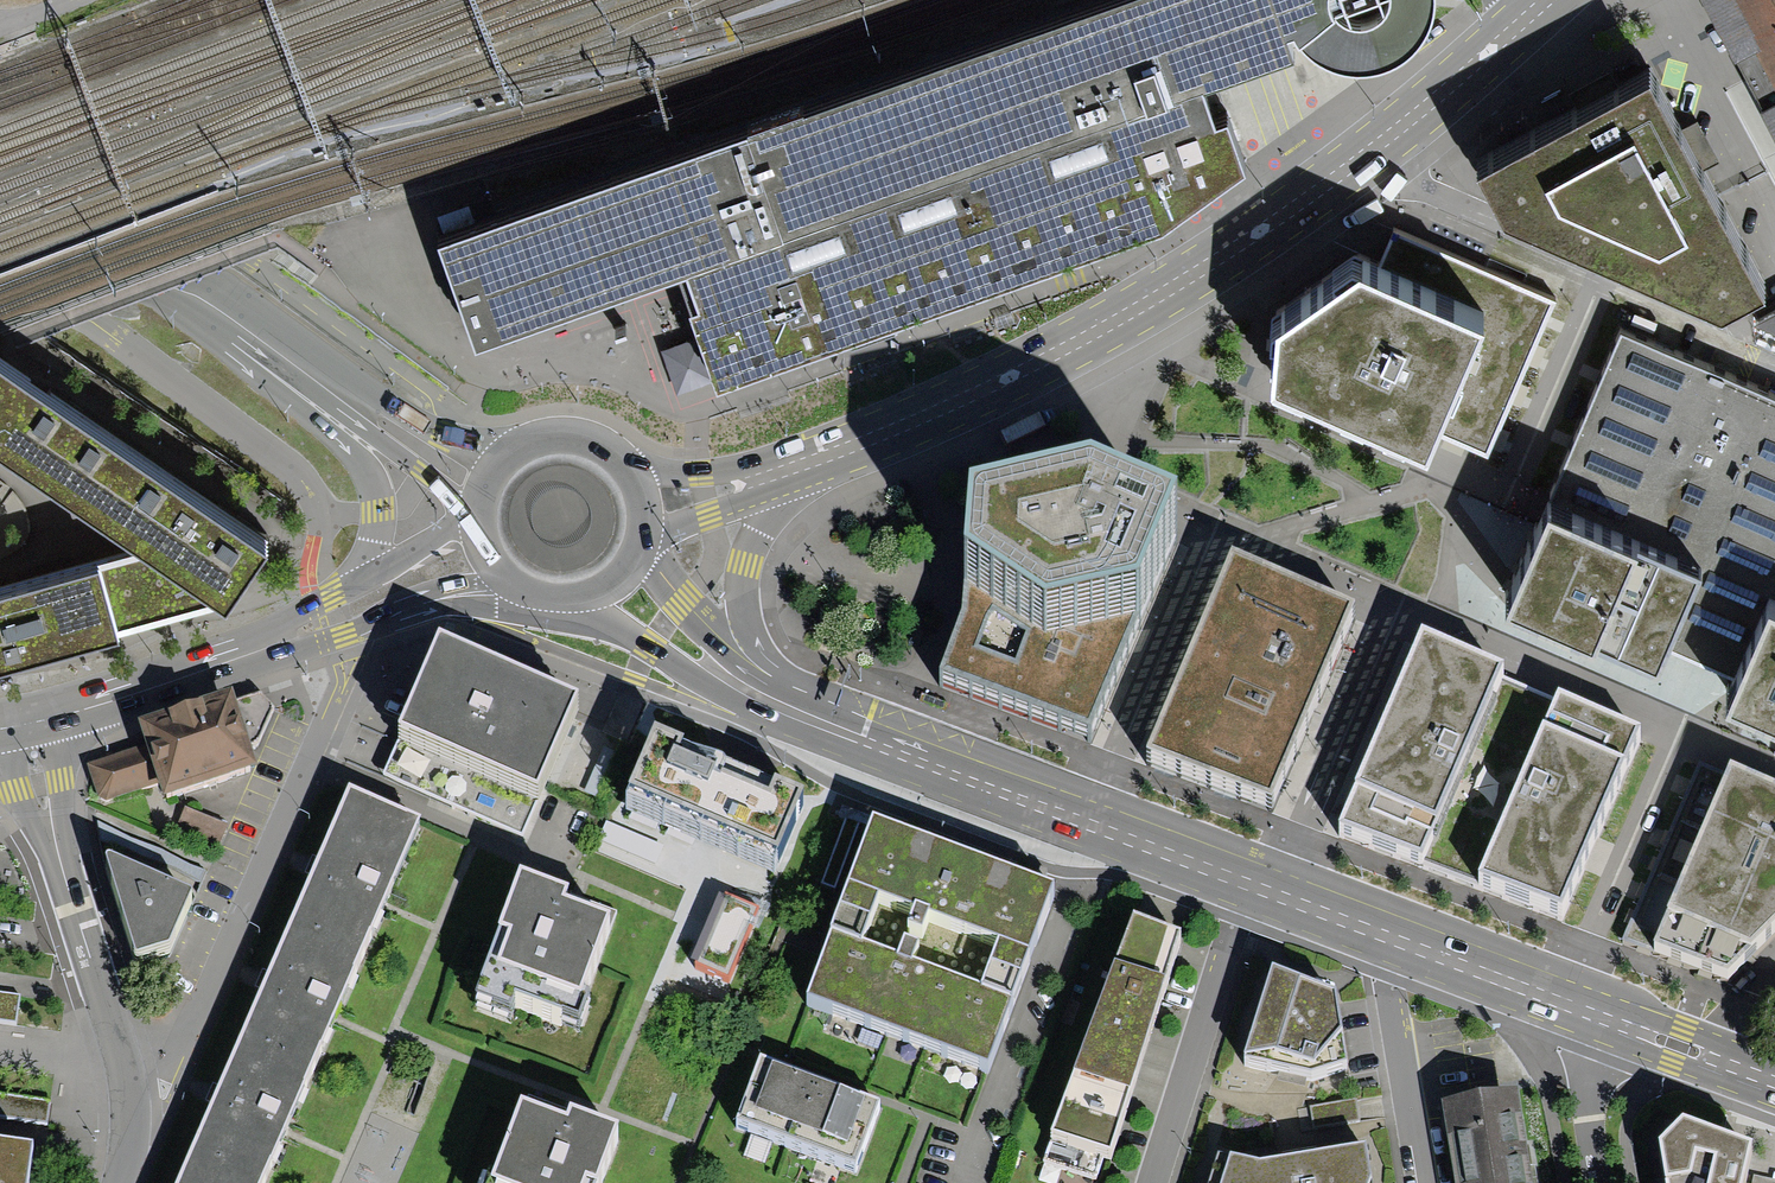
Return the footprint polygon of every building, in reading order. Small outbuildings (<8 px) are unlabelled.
[(439,233),(475,337),(678,268),(683,282),(686,291),(717,377),(869,322),(1164,220),(1228,173),(1237,166),(1244,161),(1240,151),(1226,112),(1215,116),(1202,81),(1294,47),(1288,30),(1292,28),(1299,39),(1311,47),(1329,55),(1344,60),(1367,61),(1388,58),(1405,46),(1419,30),(1430,10),(1432,0),(1096,0),(439,233)] [(1774,131),(1774,0),(1706,0),(1774,131)] [(1648,68),(1476,162),(1502,212),(1720,306),(1764,281),(1648,68)] [(1273,313),(1276,380),(1452,455),(1484,469),(1558,297),(1394,227),(1386,246),(1379,262),(1361,254),(1273,313)] [(1631,311),(1547,509),(1774,605),(1774,373),(1631,311)] [(1753,326),(1774,336),(1774,314),(1753,326)] [(132,540),(92,551),(0,578),(0,653),(37,642),(112,621),(213,592),(253,535),(28,381),(0,362),(0,451),(132,540)] [(1081,509),(964,540),(962,605),(1047,657),(1141,635),(1176,546),(1081,509)] [(1547,509),(1506,607),(1664,672),(1670,659),(1702,671),(1733,684),(1725,704),(1774,725),(1774,605),(1547,509)] [(1346,619),(1226,570),(1146,766),(1266,815),(1346,619)] [(1047,657),(962,605),(962,631),(938,693),(1091,749),(1141,635),(1047,657)] [(1496,675),(1421,644),(1373,760),(1343,834),(1418,864),(1496,675)] [(435,658),(386,779),(524,836),(574,715),(435,658)] [(1570,708),(1496,675),(1418,864),(1495,890),(1570,708)] [(237,698),(138,730),(143,747),(93,763),(104,797),(158,780),(165,800),(254,772),(246,747),(254,746),(260,741),(274,705),(267,699),(259,691),(237,698)] [(1642,738),(1570,708),(1495,890),(1566,919),(1592,856),(1642,738)] [(801,801),(654,738),(625,803),(700,836),(772,867),(801,801)] [(1658,955),(1730,781),(1698,768),(1626,942),(1658,955)] [(1730,781),(1658,955),(1732,981),(1774,937),(1774,798),(1730,781)] [(309,864),(285,921),(360,952),(380,907),(413,828),(337,796),(309,864)] [(229,823),(185,806),(175,830),(218,848),(229,823)] [(839,825),(816,888),(829,893),(852,830),(839,825)] [(1046,897),(863,830),(818,952),(798,1007),(808,1011),(886,1039),(926,1054),(981,1074),(1046,897)] [(190,911),(106,873),(135,971),(168,962),(190,911)] [(561,909),(515,894),(498,942),(482,990),(574,1020),(592,964),(610,912),(573,899),(565,897),(561,909)] [(759,909),(727,895),(697,965),(729,978),(756,915),(759,909)] [(259,983),(232,1045),(308,1076),(360,952),(285,921),(259,983)] [(1078,1182),(1098,1182),(1182,942),(1122,922),(1035,1168),(1078,1182)] [(1335,1004),(1268,978),(1237,1067),(1309,1087),(1343,1076),(1335,1004)] [(21,1029),(27,994),(0,990),(0,1026),(21,1029)] [(180,1169),(214,1182),(263,1182),(284,1132),(308,1076),(232,1045),(212,1094),(180,1169)] [(806,1084),(757,1069),(735,1139),(784,1154),(856,1177),(878,1107),(806,1084)] [(1441,1104),(1450,1182),(1518,1182),(1508,1096),(1441,1104)] [(1349,1100),(1305,1107),(1308,1127),(1352,1120),(1350,1108),(1349,1100)] [(0,1109),(0,1131),(44,1138),(45,1127),(47,1115),(0,1109)] [(511,1121),(488,1182),(603,1182),(617,1146),(583,1134),(570,1129),(565,1141),(511,1121)] [(1681,1129),(1653,1157),(1658,1182),(1745,1182),(1751,1154),(1681,1129)] [(1219,1159),(1212,1182),(1371,1182),(1364,1151),(1255,1166),(1219,1159)] [(0,1161),(0,1182),(29,1182),(32,1166),(0,1161)] [(180,1169),(174,1182),(214,1182),(180,1169)]
